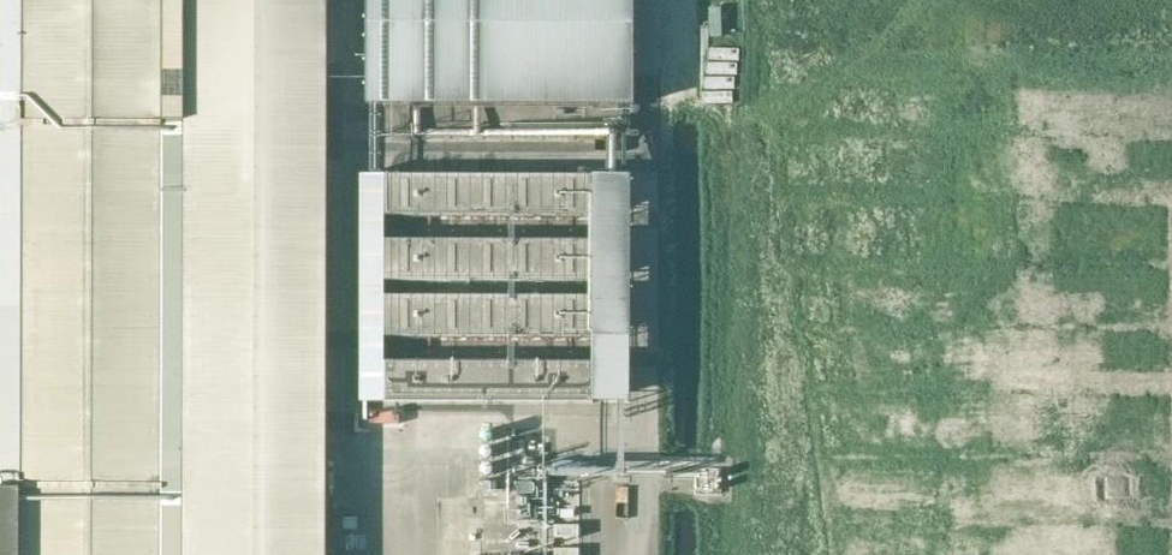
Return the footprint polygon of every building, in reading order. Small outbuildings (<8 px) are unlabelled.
[(327,0),(0,0),(0,554),(326,554),(327,0)] [(634,105),(635,0),(367,0),(367,104),(634,105)] [(559,119),(559,129),(583,128),(583,118),(559,119)] [(611,169),(341,168),(341,332),(611,333),(611,169)]
